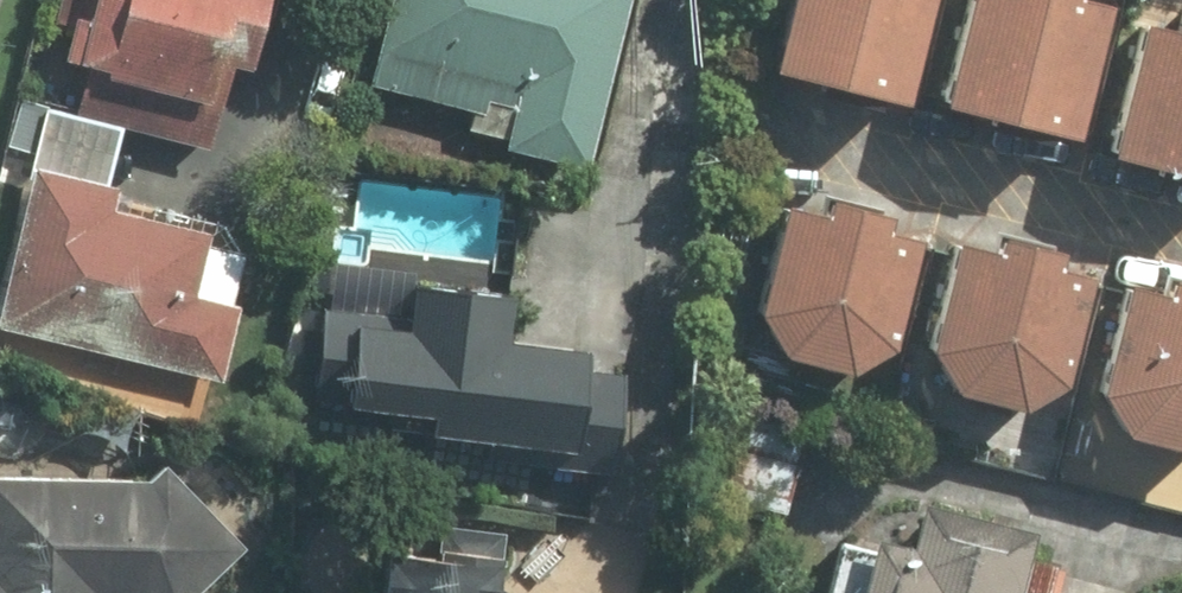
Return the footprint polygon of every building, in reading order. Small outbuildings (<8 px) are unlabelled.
[(179,145),(204,150),(223,68),(245,73),(262,0),(54,0),(53,6),(40,3),(35,27),(59,32),(51,70),(120,86),(189,102),(179,145)] [(465,117),(503,127),(496,153),(581,174),(625,0),(390,0),(367,92),(465,117)] [(751,71),(887,110),(918,0),(772,0),(751,71)] [(922,106),(1058,146),(1098,11),(1061,0),(954,0),(922,106)] [(1129,28),(1093,158),(1181,182),(1181,12),(1164,7),(1156,35),(1129,28)] [(120,121),(37,103),(0,271),(0,337),(222,387),(256,235),(102,201),(120,121)] [(337,361),(335,395),(575,405),(578,345),(506,342),(508,291),(490,290),(494,191),(318,184),(310,360),(337,361)] [(761,359),(832,376),(886,343),(911,241),(871,232),(876,212),(809,196),(804,215),(763,206),(738,311),(761,359)] [(938,244),(909,353),(938,398),(1007,416),(1054,381),(1081,282),(1041,272),(1046,256),(981,239),(977,254),(938,244)] [(1174,458),(1181,453),(1181,289),(1150,281),(1145,299),(1107,290),(1080,401),(1107,442),(1174,458)] [(185,484),(0,479),(0,592),(193,592),(216,574),(218,517),(185,484)] [(866,592),(1018,592),(1017,592),(1028,546),(917,519),(886,512),(866,592)] [(488,591),(499,592),(501,532),(349,526),(346,592),(488,592),(488,591)]
